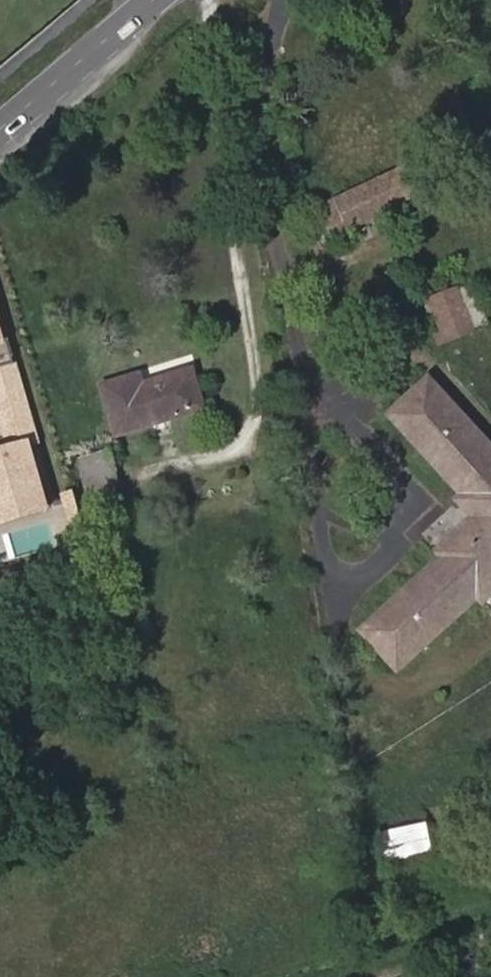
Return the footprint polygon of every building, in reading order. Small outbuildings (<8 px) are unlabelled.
[(416,198),(405,169),(321,208),(334,236),(416,198)] [(18,345),(7,285),(0,287),(0,349),(18,345)] [(460,293),(429,302),(444,340),(473,330),(460,293)] [(29,360),(0,366),(0,399),(11,447),(0,450),(0,492),(8,525),(64,512),(29,360)] [(102,387),(116,435),(201,410),(191,371),(142,386),(139,376),(102,387)] [(389,416),(461,495),(457,500),(471,517),(435,552),(441,558),(362,631),(397,668),(478,598),(482,600),(490,592),(490,447),(428,380),(389,416)] [(78,462),(100,531),(107,529),(105,523),(128,516),(108,453),(78,462)] [(424,825),(382,835),(389,864),(432,853),(424,825)]
